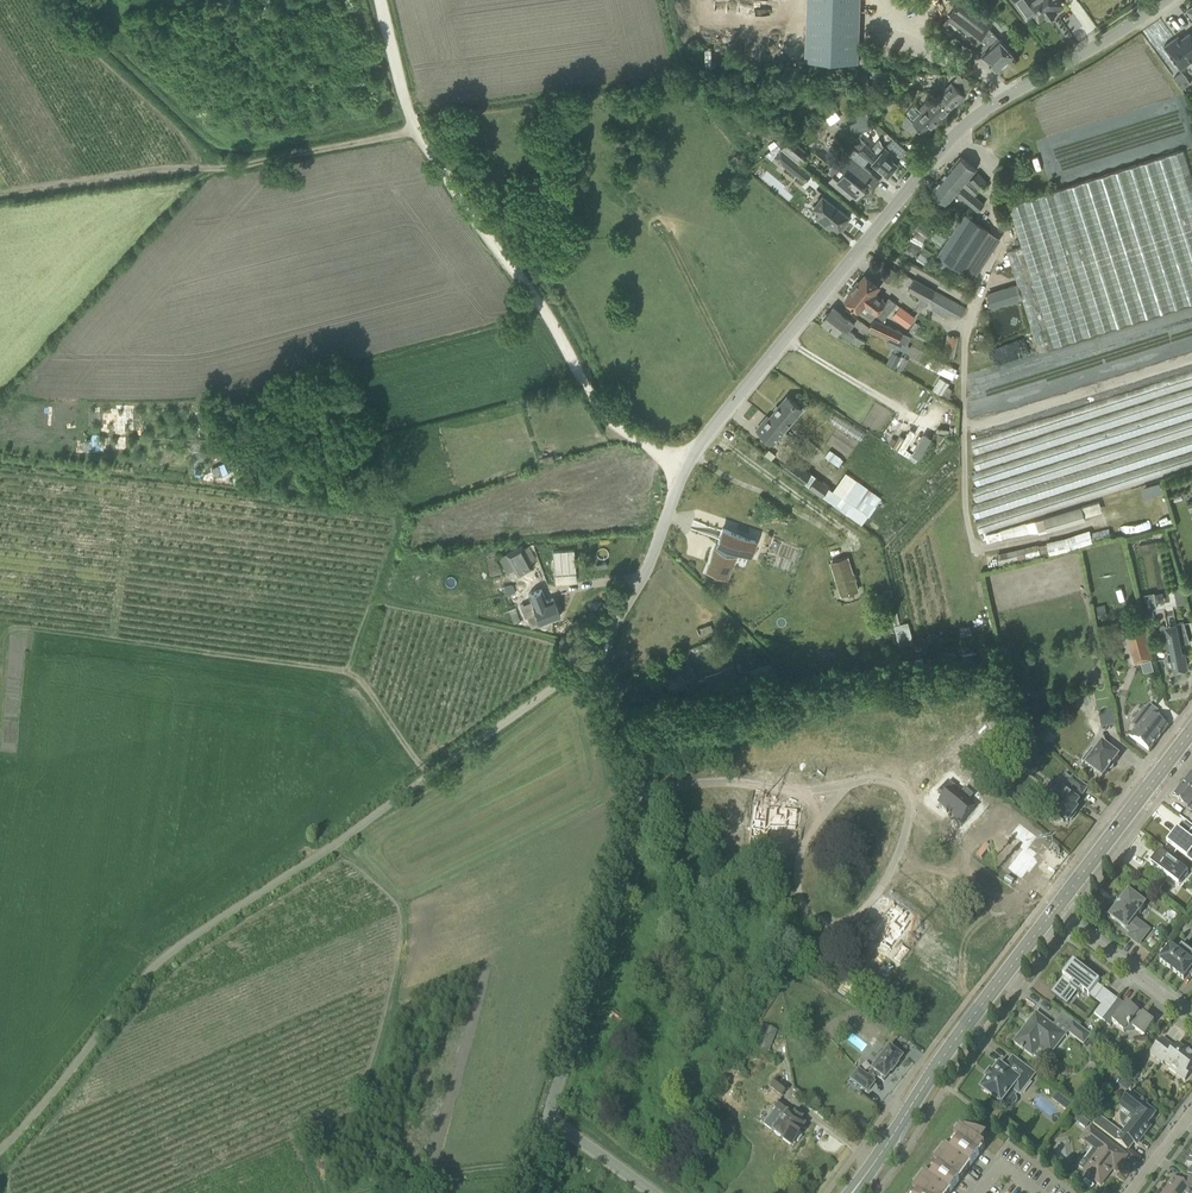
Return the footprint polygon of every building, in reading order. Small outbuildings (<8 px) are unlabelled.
[(803,60),(857,61),(859,0),(804,0),(803,60)] [(963,0),(961,0),(941,25),(971,49),(974,45),(997,70),(1014,55),(988,27),(992,22),(963,0)] [(1026,19),(1034,13),(1039,20),(1046,15),(1054,9),(1056,8),(1061,4),(1058,0),(1013,0),(1026,19)] [(1088,9),(1096,27),(1108,21),(1100,3),(1088,9)] [(1190,31),(1181,38),(1178,35),(1164,46),(1181,69),(1191,60),(1191,34),(1190,31)] [(857,76),(862,99),(872,96),(868,74),(857,76)] [(966,95),(957,87),(952,82),(946,87),(941,82),(934,90),(939,95),(944,100),(942,102),(951,110),(966,95)] [(926,134),(951,110),(942,102),(944,100),(939,95),(929,104),(926,102),(919,109),(916,105),(913,107),(912,106),(907,111),(908,112),(899,121),(907,129),(914,122),(926,134)] [(853,135),(873,126),(861,99),(857,101),(860,106),(856,108),(861,118),(848,124),(853,135)] [(863,102),(871,121),(875,119),(866,100),(863,102)] [(782,147),(801,163),(806,157),(802,154),(805,150),(791,138),(790,140),(784,134),(777,142),(782,147)] [(835,136),(832,139),(832,140),(833,142),(834,143),(835,144),(836,145),(838,145),(839,145),(842,142),(835,136)] [(866,144),(861,139),(860,136),(850,140),(861,150),(879,167),(888,174),(898,163),(896,161),(906,149),(893,137),(885,146),(882,144),(880,139),(879,139),(879,140),(872,148),(866,144)] [(800,163),(801,163),(782,147),(781,148),(781,149),(775,156),(781,161),(780,162),(795,174),(796,173),(805,181),(811,174),(812,173),(800,163)] [(872,172),(863,164),(844,148),(834,160),(845,169),(838,178),(833,174),(829,180),(850,197),(853,194),(857,197),(866,186),(862,183),(872,172)] [(1007,250),(1039,351),(1191,302),(1191,178),(1183,149),(1008,205),(1021,245),(1007,250)] [(956,193),(979,212),(985,204),(962,185),(968,178),(976,169),(960,156),(931,190),(940,198),(947,203),(956,193)] [(979,190),(988,182),(978,172),(969,180),(979,190)] [(849,214),(839,206),(839,205),(824,193),(823,194),(814,205),(820,210),(815,217),(818,219),(817,220),(829,230),(834,224),(838,228),(841,230),(848,221),(845,219),(849,214)] [(961,216),(953,211),(944,224),(952,229),(961,216)] [(938,255),(962,271),(989,230),(965,214),(938,255)] [(879,286),(874,282),(865,275),(859,282),(858,281),(854,286),(881,308),(889,313),(897,303),(889,297),(885,301),(874,292),(879,286)] [(935,290),(914,278),(908,289),(929,301),(935,290)] [(1014,283),(1000,287),(1005,305),(1020,300),(1014,283)] [(881,308),(854,286),(850,291),(851,292),(845,299),(859,311),(864,304),(883,320),(889,313),(881,308)] [(966,308),(936,291),(930,302),(934,304),(950,313),(960,318),(966,308)] [(916,317),(900,305),(892,317),(908,328),(916,317)] [(849,330),(854,324),(842,315),(833,307),(828,313),(826,312),(823,317),(824,319),(822,320),(832,328),(837,332),(839,331),(851,340),(855,335),(849,330)] [(869,327),(884,334),(899,341),(903,332),(875,319),(869,327)] [(947,334),(942,358),(955,360),(959,337),(947,334)] [(1014,342),(982,352),(986,365),(1018,355),(1014,342)] [(894,366),(900,356),(892,352),(886,363),(894,366)] [(958,369),(930,355),(925,365),(948,377),(949,375),(954,377),(958,369)] [(941,394),(949,382),(940,376),(932,388),(941,394)] [(768,416),(757,429),(766,436),(774,443),(779,436),(787,427),(802,408),(796,404),(787,396),(769,417),(768,416)] [(938,435),(930,448),(936,451),(945,436),(938,435)] [(830,449),(825,456),(837,464),(839,466),(844,459),(842,458),(838,455),(830,449)] [(830,486),(811,472),(791,458),(783,468),(835,505),(854,478),(846,472),(833,490),(829,487),(830,486)] [(223,462),(211,468),(214,475),(219,473),(220,477),(228,473),(223,462)] [(1048,531),(1086,519),(1082,506),(1043,517),(1048,531)] [(715,547),(708,567),(728,574),(736,549),(743,551),(750,554),(755,539),(722,527),(717,542),(718,543),(717,548),(715,547)] [(1065,537),(1047,541),(1050,554),(1069,550),(1112,536),(1108,527),(1091,533),(1090,529),(1065,537)] [(1039,544),(997,553),(1000,566),(1048,554),(1046,544),(1039,545),(1039,544)] [(521,545),(506,553),(518,575),(533,567),(521,545)] [(847,558),(832,563),(842,594),(857,590),(847,558)] [(515,592),(513,584),(504,587),(507,594),(515,592)] [(1178,603),(1188,601),(1183,585),(1175,587),(1178,603)] [(1145,608),(1155,607),(1154,592),(1144,592),(1145,608)] [(553,598),(542,602),(533,605),(531,601),(520,605),(524,617),(526,616),(531,627),(560,616),(553,598)] [(1107,616),(1105,604),(1097,605),(1099,618),(1107,616)] [(1139,606),(1130,609),(1133,618),(1141,615),(1139,606)] [(509,610),(514,624),(520,621),(515,608),(509,610)] [(1190,642),(1184,621),(1160,626),(1164,647),(1167,646),(1168,655),(1165,655),(1167,665),(1174,664),(1175,668),(1187,666),(1185,652),(1182,652),(1180,644),(1190,642)] [(1151,657),(1144,629),(1129,632),(1133,647),(1131,647),(1134,662),(1151,657)] [(1097,654),(1096,646),(1087,648),(1089,655),(1097,654)] [(1149,752),(1168,727),(1154,716),(1158,711),(1149,704),(1139,718),(1146,723),(1144,725),(1137,720),(1131,727),(1134,730),(1129,736),(1149,752)] [(1112,711),(1098,714),(1101,729),(1115,726),(1112,711)] [(1118,757),(1109,749),(1102,744),(1092,758),(1088,754),(1082,762),(1084,764),(1080,769),(1089,776),(1093,771),(1102,778),(1118,757)] [(1191,772),(1181,786),(1191,794),(1191,772)] [(1087,789),(1078,781),(1073,777),(1071,780),(1065,775),(1056,785),(1055,785),(1054,785),(1053,786),(1052,786),(1052,787),(1051,788),(1050,789),(1050,790),(1050,791),(1051,792),(1051,793),(1052,794),(1056,796),(1048,807),(1053,811),(1051,814),(1053,815),(1052,818),(1053,820),(1054,822),(1056,823),(1059,823),(1061,821),(1063,823),(1065,820),(1068,822),(1070,820),(1071,821),(1075,815),(1074,814),(1077,810),(1074,808),(1078,803),(1075,800),(1080,795),(1081,796),(1087,789)] [(948,780),(937,792),(944,798),(939,804),(947,812),(946,813),(947,813),(948,812),(951,815),(950,816),(951,815),(961,823),(974,808),(968,802),(973,796),(965,789),(960,795),(953,789),(955,786),(948,780)] [(1181,786),(1172,798),(1188,810),(1191,813),(1191,794),(1181,786)] [(751,820),(748,847),(766,848),(768,827),(795,829),(797,810),(783,809),(783,808),(777,807),(777,808),(765,807),(764,822),(751,820)] [(1021,849),(1007,868),(1021,879),(1027,871),(1029,873),(1038,862),(1036,860),(1036,859),(1034,857),(1037,853),(1029,847),(1037,837),(1019,823),(1011,834),(1022,843),(1019,847),(1021,849)] [(1173,835),(1166,844),(1191,863),(1191,829),(1187,837),(1177,830),(1173,835)] [(726,840),(725,847),(734,848),(735,841),(726,840)] [(1188,874),(1160,852),(1150,865),(1179,886),(1179,885),(1178,884),(1184,876),(1186,877),(1188,874)] [(1150,929),(1135,918),(1138,913),(1139,914),(1141,912),(1140,911),(1144,905),(1142,903),(1143,901),(1142,899),(1140,897),(1138,897),(1136,898),(1129,893),(1110,917),(1131,933),(1128,937),(1138,945),(1150,929)] [(892,904),(872,930),(892,946),(896,941),(909,925),(904,921),(908,917),(892,904)] [(898,951),(892,958),(900,964),(910,951),(901,945),(897,950),(898,951)] [(1159,961),(1183,980),(1188,974),(1191,976),(1191,977),(1191,976),(1191,964),(1188,961),(1191,956),(1191,953),(1182,945),(1176,952),(1170,947),(1159,961)] [(1097,985),(1100,982),(1093,977),(1094,976),(1090,973),(1089,974),(1075,964),(1076,962),(1074,963),(1073,962),(1063,976),(1064,977),(1054,990),(1055,991),(1053,994),(1052,993),(1051,993),(1061,1001),(1062,1000),(1061,1000),(1071,987),(1080,994),(1082,991),(1089,996),(1094,1001),(1103,990),(1097,985)] [(1118,1001),(1112,1008),(1102,1021),(1110,1027),(1113,1024),(1123,1032),(1129,1025),(1144,1037),(1154,1024),(1143,1016),(1141,1019),(1136,1015),(1138,1012),(1127,1004),(1125,1006),(1118,1001)] [(1102,1021),(1112,1008),(1104,1002),(1094,1014),(1102,1021)] [(615,1012),(610,1018),(618,1025),(623,1019),(615,1012)] [(1065,1036),(1052,1026),(1036,1013),(1030,1021),(1031,1022),(1028,1026),(1027,1025),(1014,1042),(1022,1049),(1021,1050),(1023,1051),(1024,1050),(1032,1056),(1040,1046),(1051,1054),(1065,1036)] [(1089,1036),(1073,1024),(1067,1031),(1083,1044),(1089,1036)] [(761,1025),(753,1046),(768,1051),(776,1031),(761,1025)] [(1155,1048),(1150,1055),(1163,1065),(1164,1063),(1171,1068),(1170,1069),(1185,1081),(1191,1072),(1191,1071),(1190,1070),(1191,1067),(1191,1053),(1189,1052),(1187,1052),(1178,1044),(1174,1049),(1169,1045),(1170,1045),(1162,1039),(1155,1048)] [(901,1058),(898,1056),(899,1053),(893,1049),(891,1051),(888,1048),(882,1055),(880,1054),(874,1062),(876,1064),(870,1071),(871,1071),(867,1077),(857,1070),(850,1079),(867,1092),(874,1082),(872,1081),(876,1075),(884,1081),(889,1074),(890,1075),(897,1066),(896,1065),(901,1058)] [(1019,1094),(1034,1075),(1012,1058),(1004,1069),(999,1066),(992,1075),(990,1073),(986,1079),(988,1080),(981,1089),(992,1098),(990,1100),(997,1105),(999,1103),(1001,1104),(1013,1089),(1018,1093),(1019,1094)] [(775,1080),(769,1088),(781,1097),(787,1090),(775,1080)] [(1151,1121),(1155,1115),(1146,1108),(1145,1108),(1147,1105),(1131,1093),(1128,1097),(1123,1098),(1124,1103),(1121,1106),(1134,1116),(1122,1133),(1098,1115),(1092,1124),(1116,1142),(1127,1151),(1133,1143),(1136,1145),(1149,1127),(1146,1125),(1150,1120),(1151,1121)] [(805,1123),(796,1116),(778,1102),(773,1107),(775,1109),(763,1124),(782,1139),(792,1147),(801,1134),(799,1132),(805,1123)] [(1081,1139),(1092,1148),(1098,1153),(1083,1173),(1088,1176),(1087,1177),(1089,1179),(1090,1178),(1100,1186),(1113,1170),(1115,1172),(1127,1156),(1090,1128),(1081,1139)] [(964,1175),(985,1149),(985,1148),(980,1145),(984,1139),(966,1132),(965,1133),(960,1130),(940,1156),(964,1175)] [(964,1175),(940,1156),(921,1181),(936,1192),(950,1192),(964,1175)] [(1164,1192),(1191,1192),(1191,1182),(1185,1176),(1180,1183),(1175,1179),(1164,1192)] [(921,1181),(913,1192),(912,1192),(936,1192),(921,1181)]
